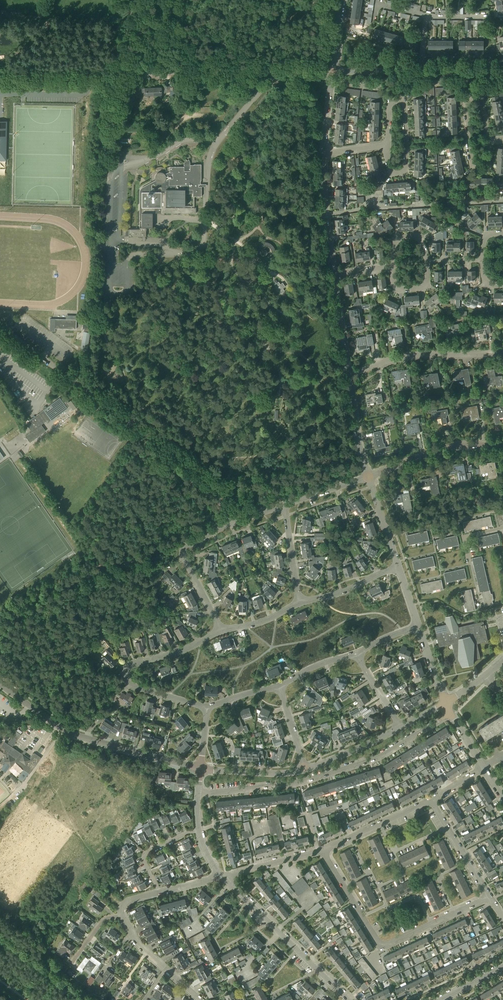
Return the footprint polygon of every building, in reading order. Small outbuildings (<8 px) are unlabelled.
[(379,39),(381,31),(375,29),(373,37),(379,39)] [(416,41),(410,39),(408,47),(414,48),(416,41)] [(161,90),(164,90),(164,92),(170,92),(169,86),(164,86),(164,87),(153,88),(153,95),(161,94),(161,90)] [(447,98),(447,101),(444,101),(444,104),(447,104),(456,103),(456,97),(453,97),(453,94),(446,94),(446,98),(447,98)] [(422,96),(417,96),(417,99),(414,99),(414,105),(423,105),(423,99),(425,99),(426,98),(426,95),(425,95),(422,95),(422,96)] [(493,108),(501,106),(501,103),(502,103),(502,98),(498,99),(498,97),(496,98),(496,96),(492,97),(492,98),(493,102),(492,102),(493,108)] [(368,105),(368,108),(379,108),(380,102),(377,102),(377,99),(370,99),(370,105),(368,105)] [(336,131),(344,132),(345,125),(337,124),(336,131)] [(457,127),(448,128),(449,134),(447,134),(447,137),(453,137),(453,134),(457,133),(457,127)] [(424,138),(424,129),(415,129),(416,135),(419,135),(419,138),(424,138)] [(158,139),(166,139),(166,131),(158,131),(158,139)] [(378,132),(370,132),(370,138),(370,141),(374,142),(374,138),(378,138),(378,132)] [(344,139),(335,138),(334,138),(334,141),(335,141),(335,142),(337,142),(337,145),(343,146),(344,143),(343,142),(344,139)] [(456,147),(450,149),(447,149),(447,152),(449,152),(450,158),(452,158),(460,156),(459,150),(456,151),(456,147)] [(415,152),(415,158),(424,158),(426,159),(426,155),(424,155),(424,152),(425,149),(421,149),(420,152),(415,152)] [(452,158),(452,160),(450,160),(450,161),(450,164),(453,164),(461,162),(460,156),(452,158)] [(461,162),(453,164),(453,166),(451,167),(451,170),(463,168),(461,162)] [(129,236),(145,236),(146,236),(146,227),(152,227),(152,213),(151,213),(151,208),(161,208),(161,213),(196,213),(196,207),(194,207),(194,206),(185,206),(186,193),(193,193),(193,196),(201,196),(201,186),(200,186),(200,165),(190,165),(190,167),(169,167),(169,172),(165,175),(164,174),(163,173),(162,173),(161,173),(160,173),(159,173),(158,173),(157,173),(157,174),(156,174),(156,175),(155,175),(155,176),(155,177),(155,178),(155,179),(155,180),(155,181),(143,187),(140,190),(139,193),(139,229),(129,229),(125,229),(125,235),(129,235),(129,236)] [(463,168),(451,170),(453,179),(463,177),(462,174),(464,174),(463,168)] [(493,178),(487,178),(487,187),(493,187),(493,186),(496,186),(496,181),(493,181),(493,178)] [(475,187),(475,179),(469,179),(469,183),(467,183),(467,188),(472,187),(472,189),(475,189),(475,187)] [(405,191),(407,191),(414,190),(414,185),(411,186),(410,182),(404,183),(405,191)] [(384,193),(390,192),(390,196),(393,195),(393,192),(392,184),(386,184),(387,187),(384,188),(384,193)] [(348,201),(336,201),(336,207),(339,207),(339,210),(344,210),(344,207),(344,204),(348,204),(348,201)] [(472,218),(477,224),(482,220),(476,212),(473,214),(474,216),(472,218)] [(336,227),(347,225),(345,226),(344,219),(348,219),(347,215),(339,216),(340,219),(335,220),(336,227)] [(426,228),(430,220),(422,215),(419,220),(421,222),(420,224),(426,228)] [(430,220),(426,228),(432,231),(433,229),(436,224),(435,223),(435,222),(436,221),(437,220),(437,217),(432,217),(431,220),(430,220)] [(382,224),(387,231),(393,227),(391,225),(393,223),(390,218),(382,224)] [(477,224),(472,218),(469,220),(468,219),(465,221),(472,229),(477,224)] [(387,231),(382,224),(379,220),(376,222),(377,223),(373,227),(377,233),(379,232),(381,235),(387,231)] [(347,225),(336,227),(338,234),(346,233),(346,230),(348,230),(348,229),(347,225)] [(437,239),(437,242),(433,242),(433,251),(440,251),(440,242),(441,240),(444,240),(444,238),(443,231),(441,231),(436,233),(436,239),(437,239)] [(348,246),(341,247),(342,253),(343,262),(350,261),(348,246)] [(364,261),(371,260),(370,251),(369,248),(366,248),(366,252),(363,252),(364,261)] [(384,257),(383,248),(376,249),(377,250),(374,250),(375,254),(377,254),(378,259),(384,257)] [(364,261),(363,252),(356,253),(357,262),(364,261)] [(387,287),(385,279),(385,278),(378,279),(379,288),(387,287)] [(282,288),(285,287),(282,283),(280,284),(278,282),(277,282),(276,279),(273,281),(275,284),(274,284),(275,287),(273,288),(276,293),(278,291),(280,294),(284,291),(282,288)] [(365,281),(366,289),(369,289),(370,290),(373,290),(372,280),(365,281)] [(366,289),(365,281),(359,282),(360,290),(360,295),(363,294),(363,293),(367,292),(366,289)] [(354,293),(353,283),(344,284),(346,295),(354,293)] [(436,304),(439,302),(440,303),(443,301),(436,293),(431,297),(436,304)] [(471,302),(477,305),(481,297),(474,294),(473,297),(471,296),(471,298),(469,297),(466,303),(470,305),(471,302)] [(481,308),(482,305),(484,306),(485,304),(487,305),(488,301),(486,301),(488,298),(482,295),(481,297),(477,305),(477,306),(481,308)] [(436,304),(431,297),(426,302),(430,307),(427,309),(430,312),(435,307),(436,308),(438,306),(436,304)] [(389,309),(392,301),(386,299),(382,309),(388,312),(389,309)] [(400,308),(397,307),(399,304),(392,301),(389,309),(395,312),(398,313),(400,313),(400,312),(400,308)] [(350,317),(360,316),(359,308),(349,310),(350,317)] [(361,323),(360,316),(350,317),(351,324),(361,323)] [(428,319),(429,324),(415,327),(416,334),(422,333),(422,334),(421,337),(423,339),(424,341),(429,340),(429,339),(432,339),(431,331),(432,331),(432,328),(436,327),(435,318),(428,319)] [(55,319),(55,328),(76,329),(76,319),(55,319)] [(90,330),(92,330),(93,325),(92,325),(93,321),(84,320),(82,329),(84,329),(81,346),(83,346),(83,350),(87,351),(90,330)] [(453,329),(453,331),(446,332),(447,339),(446,339),(447,340),(448,342),(455,341),(454,335),(461,333),(459,323),(451,325),(452,329),(453,329)] [(484,324),(484,327),(474,329),(476,342),(487,340),(486,333),(491,332),(490,326),(489,323),(484,324)] [(396,345),(404,344),(400,328),(387,330),(389,336),(394,335),(396,345)] [(372,334),(367,334),(367,336),(365,336),(356,338),(358,345),(357,345),(358,348),(359,350),(368,349),(367,344),(368,344),(369,346),(374,345),(372,334)] [(411,385),(408,369),(402,370),(402,371),(400,371),(400,370),(393,372),(394,380),(404,378),(405,386),(406,386),(411,385)] [(468,369),(453,372),(455,379),(464,377),(466,385),(471,385),(468,369)] [(484,377),(485,386),(496,383),(497,386),(501,385),(499,376),(495,377),(494,369),(488,371),(489,376),(484,377)] [(440,387),(439,380),(438,372),(422,375),(424,383),(433,382),(434,388),(440,387)] [(383,402),(382,393),(376,394),(376,392),(365,394),(367,403),(367,407),(371,406),(370,403),(374,402),(374,403),(374,404),(376,404),(383,402)] [(65,396),(61,399),(60,397),(39,412),(47,423),(67,408),(67,407),(69,405),(72,409),(79,404),(74,397),(68,401),(65,396)] [(479,417),(478,408),(477,405),(462,408),(463,415),(471,414),(472,421),(478,420),(477,417),(479,417)] [(492,408),(495,424),(501,423),(500,421),(499,418),(502,417),(502,406),(492,408)] [(447,409),(437,411),(432,412),(433,420),(441,418),(442,425),(447,424),(445,416),(449,415),(447,409)] [(34,416),(28,421),(29,422),(26,424),(30,429),(33,427),(34,429),(35,429),(25,436),(30,442),(45,431),(34,416)] [(412,423),(406,425),(408,435),(414,433),(415,434),(420,433),(418,422),(419,422),(418,418),(411,419),(412,423)] [(373,438),(374,441),(375,449),(377,449),(378,453),(392,450),(391,445),(385,447),(383,440),(388,439),(387,435),(373,438)] [(495,462),(479,464),(481,473),(488,472),(489,479),(498,477),(495,462)] [(467,479),(465,473),(464,464),(449,467),(450,474),(457,473),(459,481),(467,479)] [(437,476),(421,479),(422,487),(430,486),(432,493),(439,492),(437,476)] [(413,511),(412,508),(409,493),(393,495),(395,503),(403,502),(404,510),(405,513),(413,511)] [(351,511),(360,503),(359,502),(360,502),(358,499),(357,499),(354,501),(353,499),(347,504),(351,510),(351,511)] [(360,503),(351,511),(353,513),(355,510),(358,513),(360,516),(364,513),(362,510),(364,508),(364,507),(362,504),(361,505),(360,503)] [(339,504),(332,507),(335,515),(341,513),(343,518),(347,517),(343,507),(340,508),(339,504)] [(335,515),(332,507),(326,509),(328,517),(332,516),(335,525),(338,524),(335,515)] [(321,518),(318,519),(321,526),(321,527),(324,526),(322,519),(328,517),(326,509),(319,511),(321,518)] [(306,516),(306,519),(303,518),(303,519),(302,519),(302,522),(303,523),(302,525),(310,526),(311,520),(311,519),(311,517),(310,516),(307,516),(306,516)] [(490,516),(483,518),(485,526),(489,526),(489,527),(493,526),(490,516)] [(483,518),(477,519),(479,529),(482,528),(482,527),(485,526),(483,518)] [(479,529),(477,519),(470,521),(472,529),(475,529),(476,530),(479,529)] [(366,530),(374,528),(373,526),(374,525),(373,523),(372,522),(370,523),(369,520),(363,522),(365,527),(363,528),(364,531),(366,530)] [(472,529),(470,521),(463,522),(465,532),(468,532),(468,530),(472,529)] [(374,528),(366,530),(369,539),(373,537),(372,535),(376,533),(376,530),(375,530),(374,528)] [(263,543),(273,534),(268,529),(264,533),(262,530),(260,532),(263,536),(259,539),(263,543)] [(427,531),(420,532),(422,542),(429,540),(427,531)] [(422,542),(420,532),(414,534),(416,543),(422,542)] [(498,533),(491,535),(493,544),(500,543),(498,533)] [(277,539),(273,534),(263,543),(264,542),(268,546),(268,547),(270,550),(275,545),(273,543),(277,539)] [(416,543),(414,534),(407,535),(409,545),(416,543)] [(242,538),(244,545),(245,547),(252,545),(254,548),(257,547),(255,539),(252,540),(250,535),(245,537),(242,538)] [(457,535),(450,537),(452,546),(459,545),(457,535)] [(491,535),(484,536),(487,546),(493,544),(491,535)] [(487,546),(484,536),(478,538),(480,547),(487,546)] [(450,537),(443,538),(446,548),(452,546),(450,537)] [(446,548),(443,538),(436,540),(437,544),(439,550),(446,548)] [(236,540),(228,543),(233,553),(239,551),(242,560),(244,561),(247,559),(245,555),(241,546),(240,544),(238,545),(236,540)] [(375,542),(363,541),(363,546),(368,546),(365,552),(374,556),(377,550),(373,548),(374,545),(375,542)] [(301,550),(310,549),(312,548),(311,542),(300,543),(301,550)] [(233,553),(228,543),(221,547),(225,556),(233,553)] [(310,549),(301,550),(303,557),(307,556),(307,559),(313,558),(314,558),(314,555),(313,556),(313,554),(311,555),(310,549)] [(271,561),(282,560),(282,553),(278,554),(277,551),(270,552),(271,561)] [(209,552),(208,557),(208,558),(204,558),(204,564),(215,566),(217,553),(209,552)] [(369,561),(369,560),(362,554),(358,556),(360,559),(355,562),(361,570),(367,566),(365,563),(369,561)] [(426,558),(428,567),(435,566),(433,556),(426,558)] [(474,565),(483,563),(482,556),(472,558),(474,565)] [(428,567),(426,558),(419,559),(422,569),(428,567)] [(350,570),(355,569),(356,569),(351,559),(346,561),(347,563),(346,563),(347,566),(343,568),(345,576),(352,574),(350,570)] [(422,569),(419,559),(412,561),(414,570),(422,569)] [(282,560),(271,561),(271,565),(275,564),(276,571),(282,571),(282,567),(283,566),(282,560)] [(312,566),(306,573),(313,577),(318,570),(315,567),(318,562),(318,560),(309,561),(309,565),(310,565),(312,566)] [(335,574),(339,573),(338,561),(329,562),(329,564),(330,565),(328,568),(328,570),(328,579),(335,578),(335,574)] [(483,563),(474,565),(475,572),(485,570),(483,563)] [(215,566),(204,564),(203,571),(208,571),(209,576),(217,575),(216,573),(214,572),(215,569),(215,566)] [(464,568),(457,570),(460,580),(467,578),(464,568)] [(460,580),(457,570),(451,571),(453,581),(460,580)] [(485,570),(475,572),(477,579),(487,577),(485,570)] [(173,583),(179,578),(174,573),(171,576),(167,571),(162,576),(169,582),(170,581),(173,583)] [(282,571),(276,571),(273,571),(272,575),(277,576),(275,582),(283,585),(285,578),(280,577),(282,571)] [(453,581),(451,571),(444,573),(446,583),(453,581)] [(217,575),(209,576),(211,581),(207,583),(210,589),(217,585),(220,584),(218,578),(217,575)] [(488,583),(487,577),(477,579),(478,586),(488,583)] [(179,578),(173,583),(175,586),(172,589),(176,593),(183,587),(180,585),(183,582),(179,578)] [(230,588),(237,583),(237,582),(235,580),(228,586),(230,588)] [(434,581),(436,590),(440,589),(440,590),(444,589),(441,580),(434,581)] [(272,589),(275,586),(269,581),(266,584),(267,585),(263,589),(262,589),(265,591),(264,592),(270,598),(275,593),(272,589)] [(434,581),(428,583),(430,593),(433,592),(433,591),(436,590),(434,581)] [(383,592),(383,591),(379,583),(376,585),(376,586),(369,590),(372,597),(373,596),(372,596),(381,592),(383,595),(381,596),(383,600),(390,596),(389,594),(390,593),(390,590),(389,589),(383,592)] [(430,593),(428,583),(421,584),(422,593),(426,592),(427,593),(430,593)] [(488,583),(478,586),(480,592),(481,592),(490,590),(488,583)] [(217,585),(210,589),(215,597),(221,594),(221,593),(220,590),(217,585)] [(464,598),(473,596),(471,589),(461,591),(462,595),(463,594),(464,598)] [(491,594),(490,590),(481,592),(483,599),(493,597),(492,594),(491,594)] [(186,602),(193,598),(191,593),(187,595),(185,592),(179,595),(180,598),(183,596),(186,602)] [(261,602),(265,601),(262,594),(259,595),(260,598),(252,600),(255,608),(263,605),(261,602)] [(227,597),(226,597),(222,603),(228,607),(228,606),(230,607),(232,604),(230,603),(232,600),(230,599),(232,597),(228,595),(227,597)] [(473,596),(464,598),(465,602),(464,602),(464,605),(474,603),(473,596)] [(493,597),(483,599),(485,606),(493,604),(492,600),(494,600),(493,597)] [(193,598),(186,602),(189,607),(186,609),(187,611),(188,611),(192,609),(192,610),(197,609),(196,604),(193,598)] [(246,607),(251,607),(249,599),(244,599),(244,601),(238,601),(238,611),(246,610),(246,607)] [(476,610),(474,603),(464,605),(465,608),(466,608),(467,612),(476,610)] [(296,615),(293,617),(290,618),(292,624),(301,621),(300,619),(307,616),(305,610),(296,614),(296,615)] [(193,619),(195,616),(196,612),(189,612),(187,617),(190,618),(188,623),(195,626),(198,620),(193,619)] [(448,627),(452,644),(457,663),(460,662),(462,666),(474,663),(474,659),(481,658),(477,643),(488,641),(485,629),(484,629),(483,625),(484,625),(483,621),(473,624),(459,628),(459,626),(452,615),(446,616),(445,622),(447,624),(448,627)] [(184,631),(182,626),(183,624),(177,618),(176,620),(180,627),(174,630),(178,637),(180,636),(181,639),(188,635),(185,630),(184,631)] [(448,627),(447,624),(435,627),(439,647),(452,644),(448,627)] [(166,645),(173,643),(171,637),(174,636),(169,626),(164,629),(166,632),(167,632),(168,633),(162,635),(161,633),(159,634),(162,643),(164,642),(166,645)] [(151,649),(158,647),(157,641),(161,641),(158,633),(155,634),(156,638),(149,639),(151,649)] [(345,646),(355,642),(352,635),(342,639),(345,646)] [(142,644),(145,643),(144,637),(138,639),(139,642),(135,643),(137,652),(144,651),(142,644)] [(220,641),(222,649),(227,647),(227,650),(236,647),(233,638),(229,639),(228,638),(220,641)] [(129,655),(129,654),(127,649),(130,647),(128,641),(121,643),(123,647),(119,648),(122,657),(129,655)] [(405,662),(412,660),(410,653),(411,651),(406,649),(407,647),(402,645),(399,654),(404,656),(403,659),(404,662),(405,662)] [(110,656),(113,653),(108,648),(103,654),(105,656),(102,660),(110,667),(116,661),(110,656)] [(390,657),(384,655),(381,654),(379,659),(381,660),(380,664),(387,666),(390,657)] [(414,664),(412,660),(405,662),(406,666),(409,665),(410,669),(413,668),(414,671),(423,668),(420,662),(414,664)] [(283,670),(280,664),(271,667),(272,669),(269,670),(271,677),(281,674),(280,672),(283,670)] [(389,670),(390,673),(391,673),(397,669),(396,667),(399,666),(398,664),(389,670)] [(160,679),(161,679),(162,680),(163,680),(164,680),(165,680),(166,680),(167,680),(168,679),(169,678),(170,678),(170,677),(171,677),(171,676),(171,675),(171,676),(171,675),(170,674),(177,671),(176,671),(175,667),(170,668),(169,665),(159,668),(162,675),(162,676),(161,679),(160,679)] [(423,668),(414,671),(416,677),(413,678),(415,683),(422,681),(421,676),(425,674),(423,668)] [(386,685),(393,681),(389,675),(382,679),(386,685)] [(333,678),(329,680),(327,680),(326,676),(316,680),(316,681),(313,685),(316,687),(318,686),(320,689),(328,686),(329,690),(334,688),(334,683),(333,683),(333,678)] [(344,690),(345,688),(347,680),(340,678),(337,678),(336,683),(338,683),(337,688),(344,690)] [(393,681),(386,685),(390,692),(394,690),(396,693),(398,692),(400,694),(406,690),(404,688),(407,686),(406,682),(397,688),(393,681)] [(217,686),(205,685),(204,695),(217,696),(217,686)] [(420,703),(426,700),(425,700),(428,699),(426,695),(429,694),(426,687),(420,690),(420,689),(414,692),(416,695),(420,703)] [(312,701),(320,705),(324,699),(323,699),(324,698),(313,688),(309,696),(306,694),(302,701),(311,705),(312,701)] [(358,699),(365,695),(362,689),(355,694),(354,692),(350,695),(353,698),(356,696),(358,699)] [(117,701),(120,703),(123,705),(125,702),(129,704),(134,697),(127,692),(125,695),(122,693),(117,701)] [(365,695),(358,699),(360,703),(357,705),(358,707),(354,710),(349,712),(351,716),(357,713),(364,709),(362,705),(368,700),(365,695)] [(416,695),(410,698),(414,706),(420,703),(416,695)] [(414,706),(410,698),(409,696),(403,699),(398,702),(401,708),(404,707),(406,710),(408,709),(414,706)] [(154,715),(156,708),(151,707),(153,702),(153,701),(150,700),(149,701),(146,700),(144,705),(142,705),(141,709),(151,713),(150,718),(153,719),(154,715)] [(156,707),(156,708),(154,715),(158,716),(159,713),(169,716),(171,710),(168,709),(169,707),(161,705),(160,708),(156,707)] [(357,713),(351,716),(354,719),(363,714),(366,718),(367,717),(368,719),(366,718),(364,724),(375,727),(378,718),(374,717),(374,716),(373,714),(377,711),(374,706),(368,709),(367,707),(364,709),(357,713)] [(243,719),(245,719),(252,716),(250,707),(240,710),(243,719)] [(259,716),(266,719),(263,724),(266,725),(267,723),(271,719),(272,718),(267,716),(270,711),(263,708),(259,716)] [(302,722),(310,719),(309,716),(313,715),(312,712),(300,716),(302,722)] [(500,730),(502,728),(502,713),(493,719),(500,730)] [(104,729),(110,721),(100,714),(95,720),(97,723),(100,720),(103,721),(99,726),(104,729)] [(175,722),(172,721),(170,721),(168,728),(172,729),(177,725),(180,729),(182,728),(183,729),(190,727),(181,717),(175,722)] [(113,723),(110,721),(104,729),(108,733),(110,730),(111,731),(114,734),(115,733),(116,734),(121,722),(116,719),(113,723)] [(233,721),(227,728),(232,732),(235,729),(239,733),(244,728),(240,719),(235,723),(233,721)] [(310,719),(302,722),(304,729),(312,726),(310,719)] [(500,730),(493,719),(479,728),(486,739),(500,730)] [(283,729),(282,723),(281,723),(275,725),(274,721),(269,723),(268,724),(269,727),(269,730),(271,729),(272,733),(275,732),(283,729)] [(132,725),(122,722),(119,729),(123,730),(121,736),(128,738),(130,729),(132,725)] [(349,729),(353,737),(359,735),(357,731),(360,730),(357,722),(354,723),(355,726),(349,729)] [(133,730),(130,729),(128,738),(134,740),(136,734),(139,735),(141,728),(135,726),(134,727),(133,730)] [(441,730),(446,737),(451,734),(446,727),(441,730)] [(153,745),(155,736),(152,735),(151,737),(150,736),(151,732),(147,731),(147,730),(147,729),(146,728),(144,728),(143,729),(143,730),(140,739),(142,739),(142,738),(147,739),(146,744),(153,745)] [(279,738),(285,736),(283,729),(275,732),(276,736),(273,737),(272,737),(274,743),(280,741),(279,738)] [(347,740),(343,731),(339,733),(338,730),(337,729),(336,729),(335,729),(333,730),(334,733),(332,734),(332,736),(334,741),(339,738),(341,742),(347,740)] [(353,737),(349,729),(343,731),(347,740),(353,737)] [(441,730),(436,733),(441,740),(446,737),(441,730)] [(316,745),(320,738),(315,735),(316,733),(313,731),(310,738),(312,739),(311,742),(311,743),(316,745)] [(15,760),(23,766),(24,769),(29,773),(29,774),(41,757),(36,754),(35,755),(32,753),(29,757),(24,754),(24,753),(23,752),(22,753),(12,747),(19,737),(14,733),(7,743),(4,741),(0,747),(0,748),(4,751),(5,749),(7,751),(2,759),(0,761),(4,764),(5,762),(10,765),(11,765),(15,760)] [(184,740),(177,748),(183,754),(191,746),(190,744),(195,739),(189,733),(183,739),(184,740)] [(436,733),(431,736),(436,744),(441,740),(436,733)] [(162,738),(155,736),(153,745),(159,747),(161,743),(163,744),(163,741),(161,741),(162,738)] [(225,736),(224,738),(224,739),(229,742),(230,746),(233,745),(231,739),(231,740),(225,736)] [(431,736),(426,740),(430,747),(436,744),(431,736)] [(320,738),(316,745),(321,748),(322,749),(323,745),(326,747),(330,740),(327,738),(326,741),(320,738)] [(430,747),(426,740),(421,743),(425,750),(430,747)] [(215,751),(223,749),(220,742),(212,745),(215,751)] [(421,743),(413,748),(417,755),(419,757),(427,752),(425,750),(421,743)] [(278,752),(286,754),(288,747),(287,744),(283,745),(282,747),(280,746),(278,752)] [(240,748),(237,748),(237,754),(240,755),(240,759),(246,759),(247,751),(240,750),(240,748)] [(413,748),(405,752),(410,759),(417,755),(413,748)] [(223,749),(215,751),(217,758),(225,755),(223,749)] [(257,751),(253,751),(253,760),(259,760),(259,757),(264,758),(263,749),(257,749),(257,751)] [(286,754),(278,752),(278,753),(275,752),(272,758),(283,762),(286,754)] [(405,752),(400,755),(405,763),(410,759),(405,752)] [(405,763),(400,755),(395,759),(400,766),(405,763)] [(395,759),(390,762),(395,769),(400,766),(395,759)] [(462,764),(465,770),(471,766),(467,760),(462,764)] [(395,769),(390,762),(385,765),(389,772),(395,769)] [(462,764),(457,767),(460,773),(465,770),(462,764)] [(460,773),(457,767),(452,770),(455,776),(460,773)] [(379,768),(374,769),(376,777),(382,775),(379,768)] [(450,771),(446,773),(450,779),(455,776),(452,770),(450,768),(448,769),(450,771)] [(376,777),(374,769),(368,771),(370,779),(376,777)] [(370,779),(368,771),(362,773),(365,781),(370,779)] [(164,781),(165,772),(159,772),(158,778),(155,778),(154,784),(160,785),(160,781),(164,781)] [(171,773),(165,772),(164,781),(170,782),(169,789),(172,789),(173,783),(170,783),(171,773)] [(362,773),(357,775),(359,783),(365,781),(362,773)] [(359,783),(357,775),(351,777),(353,784),(354,787),(357,786),(356,783),(359,783)] [(173,783),(172,789),(172,791),(176,791),(176,790),(179,790),(179,786),(182,787),(183,778),(183,777),(178,776),(177,777),(176,783),(173,783)] [(441,776),(436,779),(439,785),(444,782),(441,776)] [(351,777),(345,778),(348,786),(353,784),(351,777)] [(348,786),(345,778),(337,781),(340,791),(343,790),(342,788),(348,786)] [(439,785),(436,779),(430,782),(434,788),(439,785)] [(476,790),(483,785),(480,780),(473,785),(476,790)] [(337,781),(328,784),(330,792),(336,790),(336,792),(340,791),(337,781)] [(430,782),(425,785),(428,791),(434,788),(430,782)] [(328,784),(322,786),(324,793),(330,792),(328,784)] [(425,785),(420,787),(423,794),(428,791),(425,785)] [(486,790),(483,785),(476,790),(479,795),(486,790)] [(324,793),(322,786),(316,787),(319,795),(324,793)] [(319,795),(316,787),(311,789),(313,797),(319,795)] [(420,787),(414,790),(418,796),(423,794),(420,787)] [(313,797),(311,789),(305,791),(307,799),(313,797)] [(418,796),(414,790),(409,793),(412,799),(418,796)] [(486,790),(479,795),(482,800),(489,796),(486,790)] [(294,793),(289,794),(289,802),(295,801),(295,803),(300,803),(299,795),(295,796),(294,793)] [(412,799),(409,793),(404,796),(407,802),(412,799)] [(260,808),(259,797),(256,797),(256,796),(253,796),(253,798),(250,798),(251,806),(254,806),(254,809),(260,808)] [(407,802),(404,796),(398,799),(402,805),(407,802)] [(489,796),(482,800),(485,805),(492,801),(489,796)] [(250,798),(241,799),(242,807),(242,810),(250,809),(250,806),(251,806),(250,798)] [(446,808),(453,804),(450,799),(443,803),(446,808)] [(392,802),(387,804),(389,811),(395,808),(392,802)] [(387,804),(381,807),(384,813),(389,811),(387,804)] [(456,809),(453,804),(446,808),(449,813),(456,809)] [(381,807),(376,810),(379,816),(384,813),(381,807)] [(456,809),(449,813),(452,818),(459,814),(456,809)] [(376,810),(370,812),(373,818),(379,816),(376,810)] [(175,813),(179,822),(179,821),(181,820),(183,823),(191,820),(188,815),(186,811),(179,814),(178,811),(175,813)] [(179,822),(175,813),(170,815),(169,812),(166,814),(170,822),(172,821),(174,824),(179,822)] [(370,812),(365,815),(368,821),(373,818),(370,812)] [(159,814),(157,815),(161,824),(164,822),(165,825),(170,823),(170,822),(166,814),(160,816),(159,814)] [(462,819),(459,814),(452,818),(455,824),(462,819)] [(161,824),(157,815),(154,816),(149,818),(149,819),(154,828),(154,830),(159,828),(158,825),(161,824)] [(368,821),(365,815),(359,817),(362,824),(368,821)] [(359,817),(354,820),(357,826),(362,824),(359,817)] [(149,825),(144,827),(147,835),(148,837),(153,834),(151,830),(154,828),(149,819),(147,820),(148,822),(147,822),(149,825)] [(496,819),(491,822),(494,828),(499,826),(496,819)] [(357,826),(354,820),(348,822),(351,829),(357,826)] [(494,828),(491,822),(485,825),(488,831),(494,828)] [(233,829),(231,829),(230,826),(229,827),(228,823),(221,825),(223,834),(234,831),(233,829)] [(488,831),(485,825),(480,828),(483,834),(488,831)] [(335,828),(338,835),(344,832),(341,826),(335,828)] [(147,835),(144,827),(141,829),(142,832),(138,834),(137,833),(133,835),(136,842),(137,841),(138,844),(141,842),(142,843),(147,841),(145,836),(147,835)] [(338,835),(335,828),(330,831),(333,837),(338,835)] [(480,828),(475,830),(478,836),(483,834),(480,828)] [(475,830),(469,833),(472,839),(478,836),(475,830)] [(234,831),(223,834),(225,840),(233,838),(233,835),(235,834),(234,831)] [(333,837),(330,831),(325,833),(327,840),(333,837)] [(327,840),(325,833),(319,836),(322,842),(327,840)] [(472,839),(469,833),(464,836),(467,842),(472,839)] [(372,846),(381,842),(378,835),(369,840),(372,846)] [(233,838),(225,840),(226,845),(236,843),(236,841),(236,840),(235,837),(233,838)] [(190,850),(188,848),(193,845),(191,840),(190,841),(188,838),(180,842),(182,845),(179,846),(181,851),(182,854),(190,850)] [(437,850),(446,846),(443,839),(434,844),(437,850)] [(238,842),(236,843),(226,845),(228,851),(239,849),(239,848),(238,842)] [(381,842),(372,846),(375,853),(384,848),(381,842)] [(133,855),(131,853),(135,851),(133,846),(128,848),(126,844),(122,846),(126,856),(124,857),(125,859),(133,855)] [(418,848),(423,857),(429,854),(425,845),(418,848)] [(449,852),(446,846),(437,850),(440,857),(449,852)] [(384,848),(375,853),(378,859),(387,855),(384,848)] [(418,848),(412,851),(416,860),(423,857),(418,848)] [(476,857),(483,853),(480,848),(473,852),(476,857)] [(190,850),(182,854),(185,858),(182,860),(183,863),(192,859),(190,856),(194,854),(191,849),(190,850)] [(240,854),(239,849),(228,851),(229,857),(238,855),(240,854)] [(343,860),(352,855),(349,849),(340,853),(343,860)] [(416,860),(412,851),(406,854),(410,863),(416,860)] [(452,859),(449,852),(440,857),(443,863),(452,859)] [(161,864),(169,860),(168,857),(165,858),(163,853),(154,858),(156,863),(159,862),(160,865),(161,864)] [(483,853),(476,857),(479,863),(486,858),(483,853)] [(410,863),(406,854),(399,857),(403,867),(410,863)] [(133,855),(125,859),(122,861),(124,865),(121,866),(123,870),(125,868),(135,864),(133,861),(136,860),(134,855),(133,855)] [(355,862),(352,855),(343,860),(346,866),(355,862)] [(390,861),(387,855),(378,859),(381,866),(390,861)] [(490,863),(486,858),(479,863),(483,868),(490,863)] [(192,859),(183,863),(185,866),(186,865),(188,870),(199,865),(197,860),(193,862),(192,859)] [(452,859),(443,863),(446,869),(455,865),(452,859)] [(161,864),(163,867),(159,868),(161,873),(162,873),(170,869),(168,864),(171,863),(169,860),(161,864)] [(317,870),(322,867),(319,861),(313,865),(317,870)] [(355,862),(346,866),(349,873),(358,868),(355,862)] [(493,869),(490,863),(483,868),(486,873),(493,869)] [(135,864),(125,868),(128,873),(125,874),(126,877),(135,873),(134,870),(137,869),(135,864)] [(199,865),(188,870),(187,871),(189,874),(191,872),(193,876),(196,876),(205,871),(203,866),(199,868),(198,865),(199,865)] [(326,872),(322,867),(317,870),(320,875),(326,872)] [(361,875),(358,868),(349,873),(352,879),(361,875)] [(453,879),(463,874),(460,868),(450,872),(453,879)] [(162,873),(163,876),(160,877),(162,882),(165,881),(166,884),(173,881),(169,873),(172,872),(170,869),(162,873)] [(496,872),(495,869),(487,874),(490,880),(493,878),(491,875),(496,872)] [(326,872),(320,875),(323,880),(329,877),(326,872)] [(126,877),(124,878),(126,881),(128,880),(131,885),(141,880),(142,879),(140,874),(137,876),(135,873),(126,877)] [(465,881),(463,874),(453,879),(456,885),(465,881)] [(257,886),(263,882),(259,877),(253,882),(257,886)] [(329,877),(323,880),(326,885),(332,882),(329,877)] [(360,888),(369,884),(366,877),(357,882),(360,888)] [(141,880),(131,885),(130,885),(131,888),(136,886),(138,891),(139,890),(148,886),(146,881),(142,883),(141,880)] [(403,883),(407,893),(413,890),(409,880),(403,883)] [(426,892),(435,887),(432,881),(423,885),(426,892)] [(465,881),(456,885),(459,891),(468,887),(465,881)] [(263,882),(257,886),(261,891),(266,887),(263,882)] [(335,887),(332,882),(326,885),(329,891),(335,887)] [(500,882),(495,885),(497,891),(502,889),(502,888),(500,882)] [(403,883),(396,886),(401,896),(407,893),(403,883)] [(372,890),(369,884),(360,888),(363,895),(372,890)] [(396,886),(390,889),(394,899),(401,896),(396,886)] [(266,887),(261,891),(265,896),(270,891),(266,887)] [(338,892),(335,887),(329,891),(332,896),(338,892)] [(435,887),(426,892),(429,898),(438,894),(435,887)] [(471,893),(468,887),(459,891),(462,898),(471,893)] [(200,900),(206,893),(201,889),(195,896),(200,900)] [(394,899),(390,889),(383,892),(388,902),(394,899)] [(372,890),(363,895),(366,901),(375,897),(372,890)] [(270,891),(265,896),(269,900),(274,896),(270,891)] [(341,897),(338,892),(332,896),(336,901),(341,897)] [(211,898),(206,893),(200,900),(205,904),(211,898)] [(441,900),(438,894),(429,898),(432,904),(441,900)] [(274,896),(269,900),(272,905),(278,900),(274,896)] [(101,910),(102,908),(97,904),(98,902),(93,897),(89,902),(93,905),(90,908),(98,913),(100,911),(101,911),(101,910)] [(345,902),(341,897),(336,901),(339,906),(345,902)] [(375,897),(366,901),(369,907),(378,903),(375,897)] [(186,902),(185,898),(179,900),(181,909),(187,908),(188,909),(191,909),(189,902),(186,902)] [(181,909),(179,900),(172,902),(175,911),(181,909)] [(278,900),(272,905),(276,909),(282,905),(278,900)] [(444,906),(441,900),(432,904),(435,911),(444,906)] [(172,902),(166,903),(168,912),(175,911),(172,902)] [(168,912),(166,903),(160,905),(161,909),(158,910),(159,917),(163,916),(162,914),(168,912)] [(137,919),(146,915),(144,911),(146,910),(144,905),(137,908),(139,911),(134,914),(137,919)] [(282,905),(276,909),(280,914),(285,910),(282,905)] [(218,912),(225,918),(229,914),(222,907),(218,912)] [(345,916),(351,913),(348,907),(342,911),(345,916)] [(484,918),(489,914),(486,909),(480,912),(484,918)] [(289,914),(285,910),(280,914),(284,919),(289,914)] [(225,918),(218,912),(214,917),(220,923),(225,918)] [(79,923),(80,923),(78,926),(84,930),(86,928),(87,928),(91,923),(86,919),(88,917),(83,913),(81,916),(83,917),(79,923)] [(354,918),(351,913),(345,916),(348,921),(354,918)] [(489,914),(484,918),(487,923),(493,919),(489,914)] [(146,915),(137,919),(140,925),(145,923),(146,925),(153,922),(150,917),(148,919),(146,915)] [(220,923),(214,917),(209,922),(216,928),(220,923)] [(297,927),(302,922),(298,918),(293,922),(297,927)] [(354,918),(348,921),(352,927),(357,923),(354,918)] [(460,922),(463,928),(468,925),(465,919),(460,922)] [(496,924),(493,919),(487,923),(490,928),(496,924)] [(153,922),(146,925),(146,926),(148,925),(149,928),(143,931),(146,936),(155,932),(153,929),(156,927),(154,922),(153,922)] [(216,928),(209,922),(205,927),(206,928),(205,930),(207,935),(211,932),(212,933),(216,928)] [(306,927),(302,922),(297,927),(301,931),(306,927)] [(463,928),(460,922),(454,924),(457,930),(463,928)] [(76,938),(78,940),(83,934),(74,928),(76,925),(73,923),(70,927),(73,929),(69,935),(75,939),(76,938)] [(357,923),(352,927),(355,932),(361,928),(357,923)] [(454,924),(449,927),(452,933),(457,930),(454,924)] [(169,929),(173,939),(181,935),(176,926),(169,929)] [(494,929),(496,935),(499,933),(498,931),(502,929),(501,926),(494,929)] [(306,927),(301,931),(305,936),(310,932),(306,927)] [(452,933),(449,927),(444,929),(446,935),(452,933)] [(115,931),(111,928),(107,933),(105,931),(101,936),(104,939),(107,936),(114,942),(119,935),(114,932),(115,931)] [(361,928),(355,932),(358,937),(364,933),(361,928)] [(446,935),(444,929),(438,932),(441,938),(446,935)] [(155,932),(146,936),(149,942),(155,939),(157,942),(163,939),(160,934),(157,935),(155,932)] [(310,932),(305,936),(308,941),(313,936),(310,932)] [(441,938),(438,932),(432,934),(435,940),(441,938)] [(364,933),(358,937),(361,942),(367,938),(364,933)] [(163,949),(172,944),(175,943),(175,942),(174,940),(173,940),(170,935),(164,938),(165,941),(160,944),(163,949)] [(252,946),(258,940),(253,935),(248,942),(252,946)] [(313,936),(308,941),(312,945),(317,941),(313,936)] [(203,947),(211,943),(208,937),(200,942),(203,947)] [(427,937),(422,939),(424,945),(430,943),(427,937)] [(370,943),(367,938),(361,942),(364,947),(370,943)] [(422,939),(416,942),(419,948),(424,945),(422,939)] [(65,940),(61,946),(61,947),(57,952),(63,956),(67,951),(69,953),(74,946),(65,940)] [(258,940),(252,946),(257,950),(263,944),(258,940)] [(321,946),(317,941),(312,945),(316,950),(321,946)] [(499,941),(494,944),(497,950),(502,948),(499,941)] [(416,942),(411,944),(413,950),(419,948),(416,942)] [(107,948),(102,945),(100,947),(95,943),(90,950),(99,956),(104,950),(105,951),(107,948)] [(211,943),(203,947),(206,953),(214,949),(211,943)] [(370,943),(364,947),(367,952),(373,949),(370,943)] [(172,944),(163,949),(166,954),(171,952),(173,955),(179,951),(177,946),(174,948),(172,944)] [(411,944),(405,947),(408,953),(413,950),(411,944)] [(494,944),(488,946),(491,953),(497,950),(494,944)] [(488,946),(483,949),(486,955),(491,953),(488,946)] [(238,947),(232,950),(236,958),(242,955),(238,947)] [(329,956),(335,952),(331,947),(325,952),(329,956)] [(408,953),(405,947),(400,950),(403,956),(408,953)] [(214,949),(206,953),(209,959),(217,955),(214,949)] [(486,955),(483,949),(477,952),(480,958),(486,955)] [(232,950),(226,953),(231,961),(236,958),(232,950)] [(403,956),(400,950),(394,952),(397,958),(403,956)] [(132,965),(137,958),(129,952),(127,955),(122,951),(118,957),(125,963),(127,961),(132,965)] [(338,957),(335,952),(329,956),(333,961),(338,957)] [(397,958),(394,952),(389,955),(392,961),(397,958)] [(480,958),(477,952),(472,954),(475,961),(480,958)] [(176,964),(185,959),(182,953),(173,958),(176,964)] [(231,961),(226,953),(221,956),(225,964),(231,961)] [(274,954),(270,958),(277,964),(281,960),(274,954)] [(392,961),(389,955),(383,957),(386,963),(392,961)] [(85,957),(76,969),(81,972),(83,970),(82,969),(84,967),(88,970),(89,968),(91,968),(95,971),(101,963),(92,956),(90,959),(89,958),(88,959),(85,957)] [(342,961),(338,957),(333,961),(337,966),(342,961)] [(461,959),(464,965),(470,963),(467,957),(461,959)] [(270,958),(266,963),(273,969),(277,964),(270,958)] [(188,965),(185,959),(176,964),(179,970),(188,965)] [(461,959),(456,962),(459,968),(464,965),(461,959)] [(198,963),(196,964),(198,967),(194,968),(197,974),(208,968),(205,969),(202,964),(204,963),(203,960),(202,961),(198,963)] [(342,961),(337,966),(341,970),(346,966),(342,961)] [(456,962),(450,964),(453,971),(459,968),(456,962)] [(273,969),(266,963),(262,968),(268,974),(273,969)] [(453,971),(450,964),(445,967),(448,973),(453,971)] [(147,977),(150,980),(148,983),(151,985),(157,978),(154,976),(155,974),(150,970),(149,970),(148,970),(147,969),(147,968),(143,965),(139,971),(141,973),(138,976),(142,978),(142,977),(145,979),(147,977)] [(346,966),(341,970),(344,975),(350,971),(346,966)] [(397,973),(395,967),(392,969),(393,970),(389,971),(391,975),(395,974),(397,973)] [(445,967),(439,969),(442,976),(448,973),(445,967)] [(212,974),(208,968),(197,974),(200,980),(204,978),(205,980),(211,977),(210,975),(212,974)] [(259,974),(257,976),(260,982),(264,978),(264,979),(268,974),(262,968),(257,973),(259,974)] [(100,983),(103,980),(106,982),(105,984),(109,986),(113,981),(109,979),(113,974),(107,969),(102,976),(99,974),(95,979),(100,983)] [(442,976),(439,969),(434,972),(437,978),(442,976)] [(350,971),(344,975),(348,980),(353,975),(350,971)] [(429,974),(423,977),(426,983),(432,981),(429,974)] [(357,980),(353,975),(348,980),(352,984),(357,980)] [(211,977),(205,980),(206,983),(203,985),(206,991),(217,985),(214,979),(213,980),(211,977)] [(423,977),(418,979),(421,986),(426,983),(423,977)] [(421,986),(418,979),(412,982),(415,988),(421,986)] [(361,985),(357,980),(352,984),(356,989),(360,986),(361,988),(366,985),(364,982),(361,985)] [(138,986),(132,981),(130,984),(128,983),(121,992),(123,993),(123,994),(123,993),(127,996),(134,987),(136,989),(138,986)] [(304,991),(310,985),(305,981),(299,987),(304,991)] [(415,988),(412,982),(407,985),(410,991),(415,988)] [(162,987),(160,986),(157,990),(162,994),(163,993),(169,997),(173,992),(174,991),(170,988),(171,987),(165,983),(162,987)] [(220,991),(217,985),(206,991),(209,997),(220,991)] [(310,985),(304,991),(309,996),(315,989),(310,985)] [(407,985),(401,987),(404,993),(410,991),(407,985)] [(255,995),(262,991),(259,986),(252,989),(255,995)] [(499,992),(496,986),(490,989),(494,995),(499,992)] [(404,993),(401,987),(396,990),(399,996),(404,993)] [(389,988),(383,991),(386,996),(391,994),(389,988)] [(494,995),(490,989),(485,992),(489,998),(494,995)] [(235,996),(233,991),(225,995),(227,999),(228,999),(235,996)] [(255,995),(258,999),(265,996),(262,991),(255,995)] [(383,991),(378,993),(380,999),(386,996),(383,991)]
